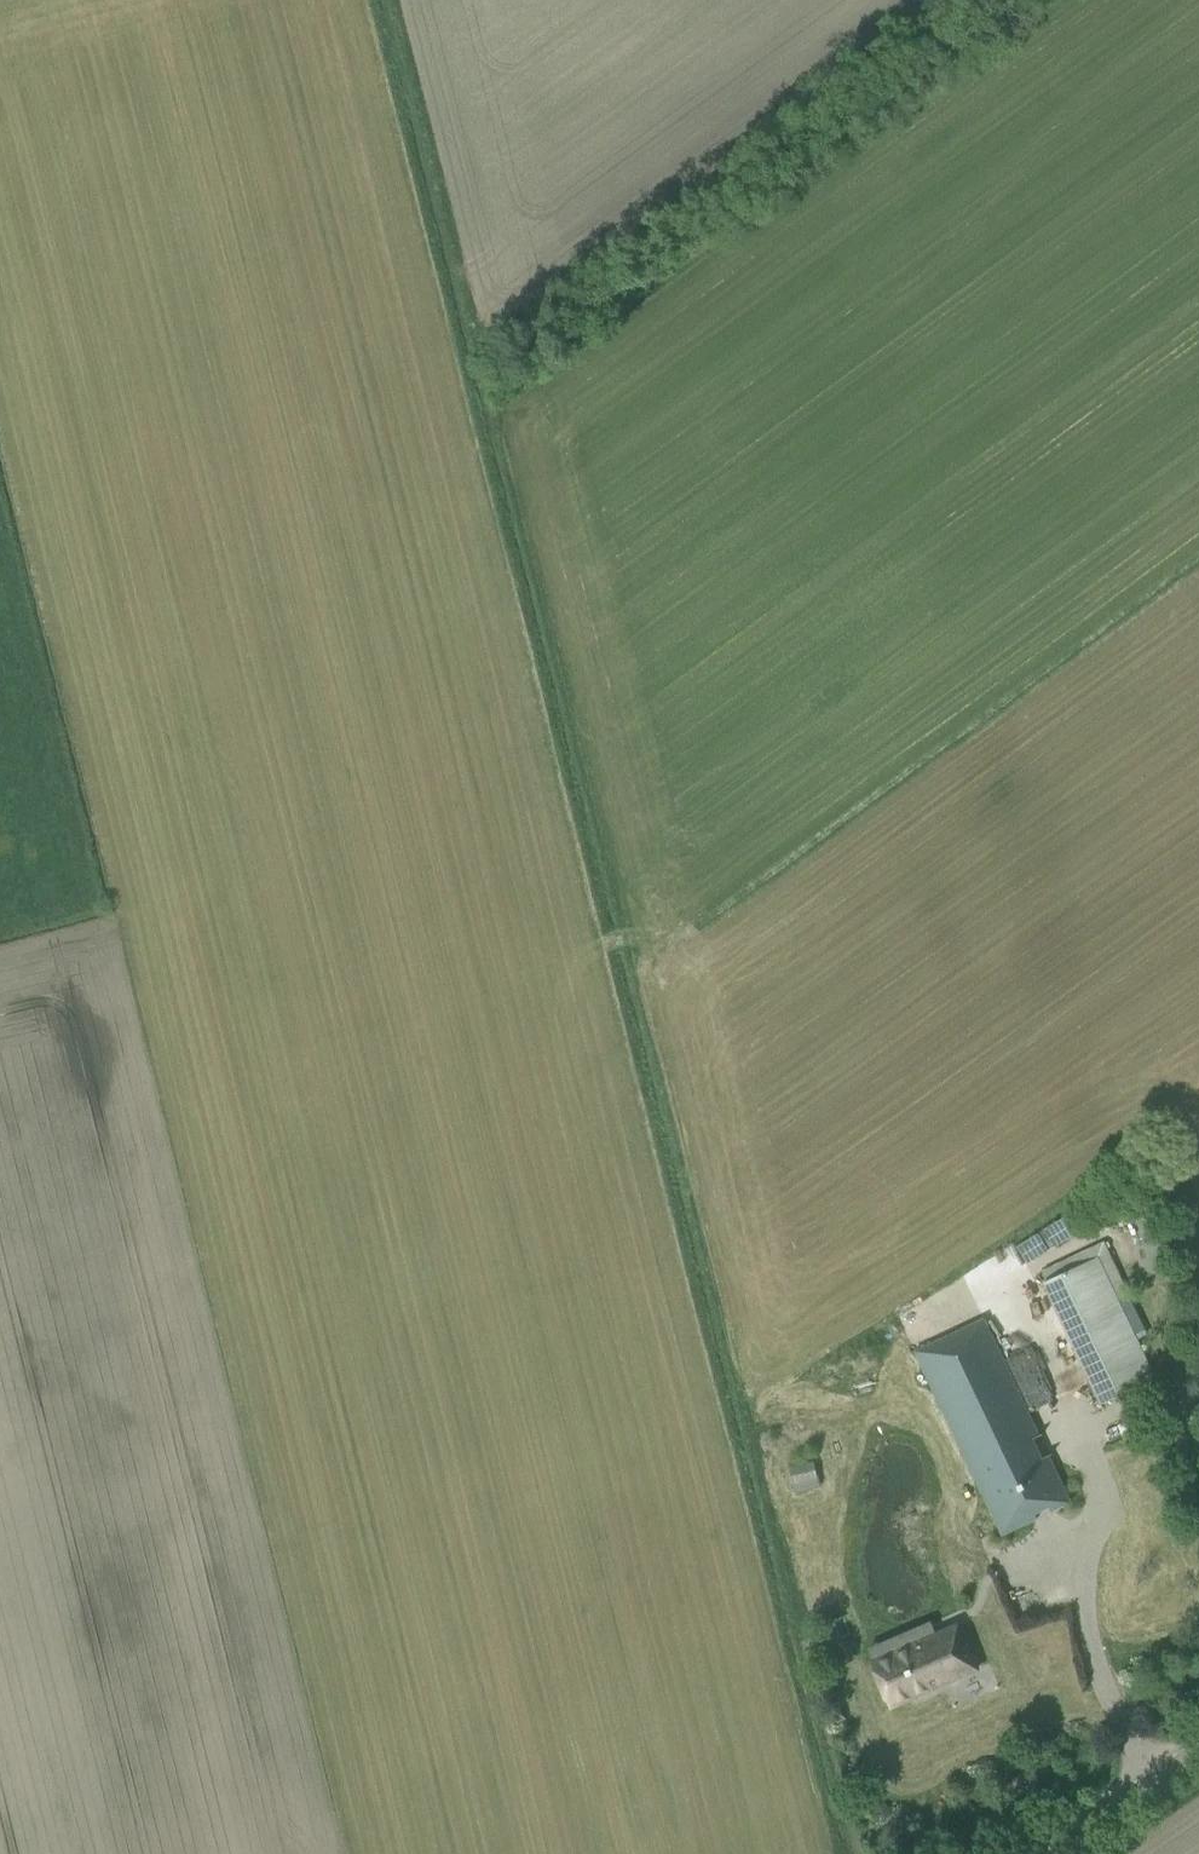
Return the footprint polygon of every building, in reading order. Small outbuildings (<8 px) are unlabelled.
[(1157,1142),(1148,1147),(1149,1148),(1154,1156),(1159,1152),(1162,1151),(1157,1142)] [(1065,1217),(1017,1246),(1028,1263),(1075,1234),(1065,1217)] [(1042,1281),(1100,1403),(1154,1378),(1097,1256),(1042,1281)] [(984,1319),(915,1351),(1002,1535),(1037,1518),(1035,1514),(1050,1507),(1052,1511),(1071,1502),(984,1319)] [(789,1468),(795,1492),(820,1486),(814,1461),(789,1468)] [(956,1624),(870,1662),(890,1707),(977,1670),(956,1624)]
